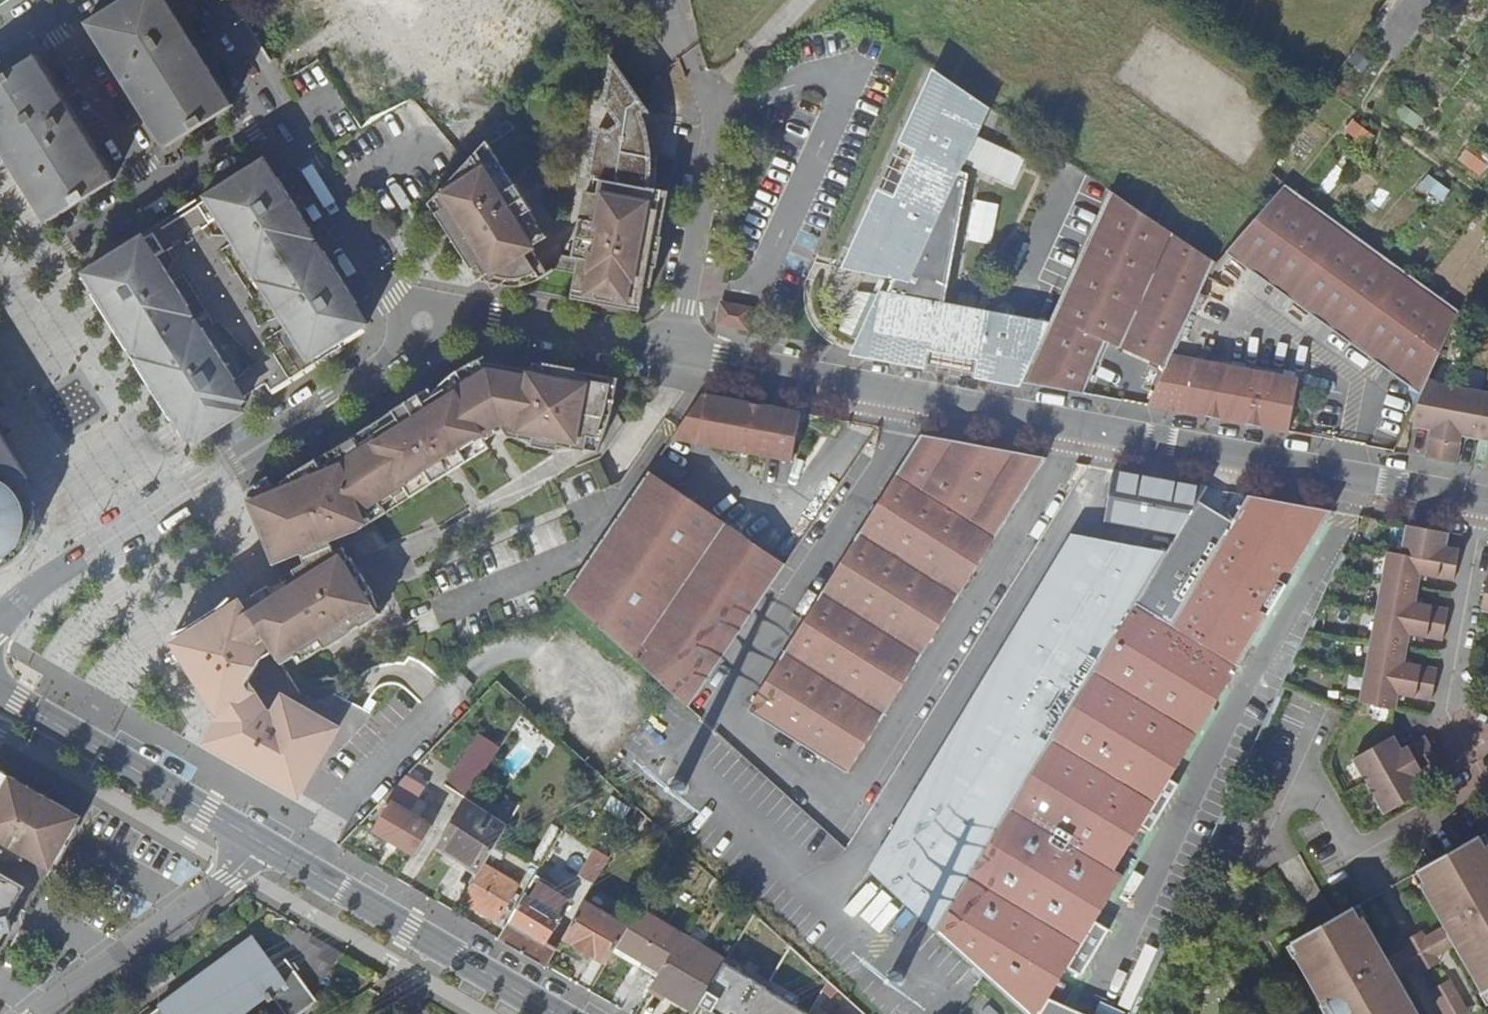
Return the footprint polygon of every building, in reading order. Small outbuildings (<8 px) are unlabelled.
[(166,147),(185,135),(224,111),(234,105),(193,41),(168,0),(123,0),(111,7),(87,23),(127,85),(134,80),(144,97),(137,102),(166,147)] [(76,117),(37,55),(13,69),(0,77),(0,166),(9,160),(38,207),(47,222),(61,213),(115,179),(86,133),(79,138),(69,121),(76,117)] [(643,103),(622,68),(606,79),(614,92),(601,101),(606,109),(611,107),(614,106),(617,106),(620,106),(623,106),(626,106),(629,106),(632,107),(636,107),(643,103)] [(991,107),(939,71),(905,144),(909,146),(917,150),(895,196),(886,192),(883,191),(852,257),(870,266),(868,273),(889,276),(896,278),(890,293),(882,292),(880,295),(876,305),(853,351),(928,366),(931,356),(940,358),(938,368),(1002,380),(1009,353),(983,347),(985,339),(1010,344),(1016,317),(971,308),(945,303),(930,300),(938,282),(948,287),(969,174),(958,169),(960,163),(965,165),(991,107)] [(134,80),(127,85),(131,92),(137,102),(144,97),(134,80)] [(611,107),(606,109),(618,125),(635,114),(638,118),(639,121),(650,115),(648,111),(643,103),(636,107),(632,107),(629,106),(626,106),(623,106),(620,106),(617,106),(614,106),(611,107)] [(618,125),(611,130),(607,129),(605,129),(602,130),(600,131),(597,135),(589,178),(595,180),(592,193),(589,210),(586,227),(591,228),(587,244),(577,242),(573,259),(580,261),(572,299),(641,312),(645,288),(654,289),(660,252),(664,228),(671,193),(651,189),(652,184),(652,179),(653,173),(653,164),(653,155),(648,154),(647,147),(647,141),(646,137),(645,133),(642,128),(640,123),(639,121),(638,118),(635,114),(618,125)] [(76,117),(69,121),(79,138),(86,133),(79,122),(76,117)] [(432,203),(438,213),(443,210),(476,263),(468,267),(478,282),(532,248),(548,238),(531,211),(527,214),(526,212),(524,210),(521,209),(518,208),(515,208),(510,208),(507,202),(520,192),(488,143),(432,203)] [(917,150),(909,146),(886,192),(895,196),(917,150)] [(146,235),(246,393),(264,382),(269,390),(275,386),(292,376),(318,359),(335,349),(341,345),(339,341),(364,326),(351,304),(319,254),(310,240),(305,231),(272,179),(262,162),(146,235)] [(278,175),(272,179),(305,231),(311,227),(278,175)] [(1291,186),(1286,183),(1226,253),(1420,393),(1431,368),(1457,307),(1291,186)] [(975,227),(998,235),(1011,196),(988,188),(975,227)] [(1036,321),(1020,383),(1023,384),(1058,391),(1084,395),(1109,342),(1123,349),(1174,232),(1115,191),(1051,324),(1036,321)] [(531,211),(520,192),(507,202),(510,208),(515,208),(518,208),(521,209),(524,210),(526,212),(527,214),(531,211)] [(589,210),(592,193),(585,192),(582,208),(589,210)] [(476,263),(443,210),(438,213),(436,216),(446,232),(459,253),(468,267),(476,263)] [(591,228),(586,227),(579,226),(577,242),(587,244),(591,228)] [(1214,259),(1174,232),(1123,349),(1169,368),(1214,259)] [(146,235),(80,276),(180,435),(189,429),(194,437),(200,434),(242,407),(237,399),(246,393),(146,235)] [(532,248),(478,282),(479,283),(487,285),(504,286),(511,286),(518,285),(525,284),(535,281),(543,278),(549,276),(532,248)] [(325,250),(319,254),(351,304),(356,300),(325,250)] [(889,276),(882,292),(890,293),(896,278),(889,276)] [(945,303),(948,287),(938,282),(930,300),(945,303)] [(876,305),(880,295),(858,290),(839,332),(859,340),(876,305)] [(753,309),(721,302),(717,325),(749,331),(753,309)] [(1036,321),(1016,317),(1010,344),(985,339),(983,347),(1009,353),(1002,380),(1020,383),(1036,321)] [(938,368),(940,358),(931,356),(928,366),(938,368)] [(429,388),(434,396),(450,387),(483,441),(502,429),(494,420),(486,406),(481,396),(478,381),(477,369),(482,365),(486,362),(485,357),(466,364),(436,384),(429,388)] [(1176,357),(1153,407),(1191,414),(1195,361),(1176,357)] [(1299,381),(1195,361),(1191,414),(1209,417),(1289,430),(1299,381)] [(561,367),(534,362),(532,370),(486,362),(482,365),(477,369),(478,381),(481,396),(486,406),(494,420),(502,429),(509,425),(521,428),(528,433),(540,439),(543,433),(550,435),(550,442),(562,450),(570,449),(579,450),(580,440),(591,443),(600,423),(610,392),(610,376),(561,367)] [(1413,416),(1432,421),(1430,427),(1425,454),(1447,459),(1455,460),(1461,432),(1462,426),(1487,431),(1487,389),(1442,381),(1431,368),(1420,393),(1415,404),(1413,416)] [(580,440),(579,450),(597,452),(605,435),(612,419),(615,406),(618,390),(620,378),(610,376),(610,392),(600,423),(591,443),(580,440)] [(299,469),(292,474),(296,480),(265,494),(301,554),(333,542),(341,539),(337,528),(348,524),(349,527),(355,527),(357,533),(443,479),(437,466),(448,460),(451,467),(458,464),(459,468),(488,449),(483,441),(450,387),(434,396),(429,388),(390,413),(384,417),(388,425),(374,434),(369,426),(342,443),(346,451),(331,460),(328,452),(299,469)] [(673,439),(697,444),(707,395),(703,395),(673,439)] [(803,414),(707,395),(697,444),(793,463),(803,414)] [(1432,421),(1413,416),(1412,423),(1430,427),(1432,421)] [(509,425),(502,429),(506,434),(519,435),(531,446),(557,450),(562,450),(550,442),(550,435),(543,433),(540,439),(528,433),(521,428),(509,425)] [(1461,432),(1487,438),(1487,431),(1462,426),(1461,432)] [(979,447),(921,437),(746,712),(846,775),(1044,459),(979,447)] [(0,442),(0,445),(6,455),(12,452),(5,439),(0,442)] [(2,568),(6,566),(9,564),(13,563),(16,560),(19,558),(22,555),(24,553),(27,549),(29,546),(31,543),(32,539),(34,536),(35,532),(36,529),(37,525),(37,521),(37,517),(37,513),(34,507),(36,505),(22,482),(30,477),(21,465),(12,452),(6,455),(0,445),(0,569),(2,568)] [(448,460),(437,466),(443,479),(451,473),(459,468),(458,464),(451,467),(448,460)] [(568,595),(638,658),(727,524),(651,471),(568,595)] [(1129,474),(1116,472),(1107,521),(1181,535),(1209,488),(1129,474)] [(281,561),(301,554),(265,494),(296,480),(292,474),(275,485),(272,477),(251,490),(254,497),(250,500),(259,522),(276,552),(281,561)] [(938,931),(1029,1013),(1096,1013),(1056,991),(1071,966),(1046,951),(1072,909),(1097,924),(1125,878),(1115,872),(1146,822),(1122,807),(1146,766),(1172,780),(1228,687),(1203,672),(1216,652),(1240,666),(1334,510),(1251,496),(1235,522),(1201,501),(1181,535),(1168,551),(938,931)] [(1433,528),(1405,523),(1399,550),(1386,547),(1359,700),(1394,707),(1396,692),(1430,697),(1436,666),(1403,660),(1408,632),(1441,638),(1447,606),(1414,599),(1419,571),(1452,577),(1460,533),(1433,528)] [(337,528),(341,539),(347,537),(357,533),(355,527),(349,527),(348,524),(337,528)] [(788,565),(727,524),(638,658),(690,705),(788,565)] [(867,870),(938,931),(1168,551),(1072,531),(867,870)] [(244,603),(249,611),(308,574),(323,569),(342,562),(350,559),(345,547),(336,550),(333,542),(301,554),(307,562),(282,578),(264,590),(251,598),(247,601),(244,603)] [(350,559),(342,562),(366,598),(382,614),(375,594),(353,557),(350,559)] [(1479,607),(1487,609),(1487,560),(1479,607)] [(308,574),(249,611),(274,651),(282,665),(295,657),(300,664),(328,646),(331,636),(331,632),(329,628),(336,623),(345,635),(360,625),(362,628),(382,614),(366,598),(342,562),(323,569),(308,574)] [(176,629),(182,640),(226,613),(231,610),(225,600),(176,629)] [(231,610),(226,613),(232,623),(249,611),(244,603),(231,610)] [(226,613),(182,640),(190,653),(185,657),(201,682),(197,687),(218,723),(227,737),(220,749),(296,793),(318,756),(320,757),(337,730),(282,699),(273,715),(271,717),(268,717),(265,716),(245,685),(260,659),(274,651),(249,611),(232,623),(226,613)] [(331,636),(328,646),(337,640),(345,635),(336,623),(329,628),(331,632),(331,636)] [(190,653),(182,640),(176,643),(179,647),(174,650),(197,687),(201,682),(185,657),(190,653)] [(1203,672),(1228,687),(1240,666),(1216,652),(1203,672)] [(227,737),(218,723),(208,742),(220,749),(227,737)] [(447,785),(468,797),(500,745),(478,732),(447,785)] [(1392,735),(1385,739),(1394,754),(1400,750),(1392,735)] [(1385,739),(1352,757),(1384,814),(1417,795),(1409,781),(1441,764),(1425,736),(1400,750),(1394,754),(1385,739)] [(1122,807),(1146,822),(1172,780),(1146,766),(1122,807)] [(2,853),(13,860),(12,862),(14,861),(17,860),(21,858),(24,854),(38,862),(68,809),(50,798),(31,787),(4,771),(0,769),(0,856),(2,853)] [(393,804),(376,832),(417,857),(434,827),(410,814),(425,787),(405,776),(384,798),(393,804)] [(1416,778),(1409,781),(1417,795),(1423,791),(1416,778)] [(466,801),(443,839),(457,847),(454,853),(483,870),(488,863),(509,826),(466,801)] [(68,809),(38,862),(51,869),(81,816),(68,809)] [(1478,837),(1484,848),(1487,846),(1487,839),(1485,833),(1478,837)] [(1487,994),(1487,846),(1484,848),(1478,837),(1418,871),(1424,882),(1419,884),(1421,887),(1444,927),(1448,935),(1455,947),(1480,991),(1481,994),(1486,991),(1487,994)] [(582,877),(596,885),(611,858),(597,849),(582,877)] [(0,856),(0,861),(2,862),(3,862),(5,862),(7,862),(9,862),(10,862),(12,862),(13,860),(2,853),(0,856)] [(483,870),(465,901),(500,921),(522,883),(488,863),(483,870)] [(1424,882),(1418,871),(1410,875),(1418,889),(1421,887),(1419,884),(1424,882)] [(1,933),(9,931),(11,927),(9,919),(6,918),(3,916),(6,911),(9,913),(25,886),(0,872),(0,933),(1,933)] [(548,965),(558,949),(549,944),(565,917),(561,914),(571,897),(537,878),(530,889),(527,895),(501,938),(524,951),(548,965)] [(594,888),(565,937),(609,964),(615,953),(622,942),(631,926),(595,905),(602,893),(594,888)] [(1358,904),(1351,909),(1357,919),(1361,917),(1363,921),(1367,919),(1358,904)] [(647,960),(664,970),(685,934),(642,908),(631,926),(622,942),(648,958),(647,960)] [(1046,951),(1071,966),(1097,924),(1072,909),(1046,951)] [(1396,978),(1385,959),(1363,921),(1361,917),(1357,919),(1351,909),(1292,942),(1298,953),(1295,954),(1297,958),(1324,1003),(1326,1002),(1333,1013),(1416,1013),(1396,978)] [(1444,927),(1424,937),(1435,958),(1455,947),(1448,935),(1444,927)] [(1400,942),(1403,948),(1424,937),(1421,931),(1400,942)] [(660,977),(653,989),(667,997),(671,990),(679,995),(675,1002),(696,1013),(707,996),(728,959),(685,934),(664,970),(660,977)] [(1424,937),(1403,948),(1414,969),(1435,958),(1424,937)] [(154,1013),(246,1013),(267,999),(271,1005),(276,1002),(284,1013),(307,1013),(319,1005),(287,961),(274,970),(254,942),(154,1013)] [(648,958),(622,942),(615,953),(660,977),(664,970),(647,960),(648,958)] [(1298,953),(1292,942),(1284,946),(1293,960),(1297,958),(1295,954),(1298,953)] [(1414,969),(1403,948),(1385,959),(1396,978),(1414,969)] [(1435,958),(1414,969),(1417,975),(1438,964),(1435,958)] [(1427,991),(1431,998),(1452,986),(1448,979),(1427,991)] [(1440,1013),(1468,1013),(1452,986),(1431,998),(1440,1013)] [(1267,987),(1247,998),(1252,1006),(1271,995),(1267,987)] [(671,990),(667,997),(675,1002),(679,995),(671,990)] [(1480,991),(1477,994),(1484,1006),(1487,1004),(1487,994),(1486,991),(1481,994),(1480,991)] [(696,1013),(738,1013),(707,996),(696,1013)]
